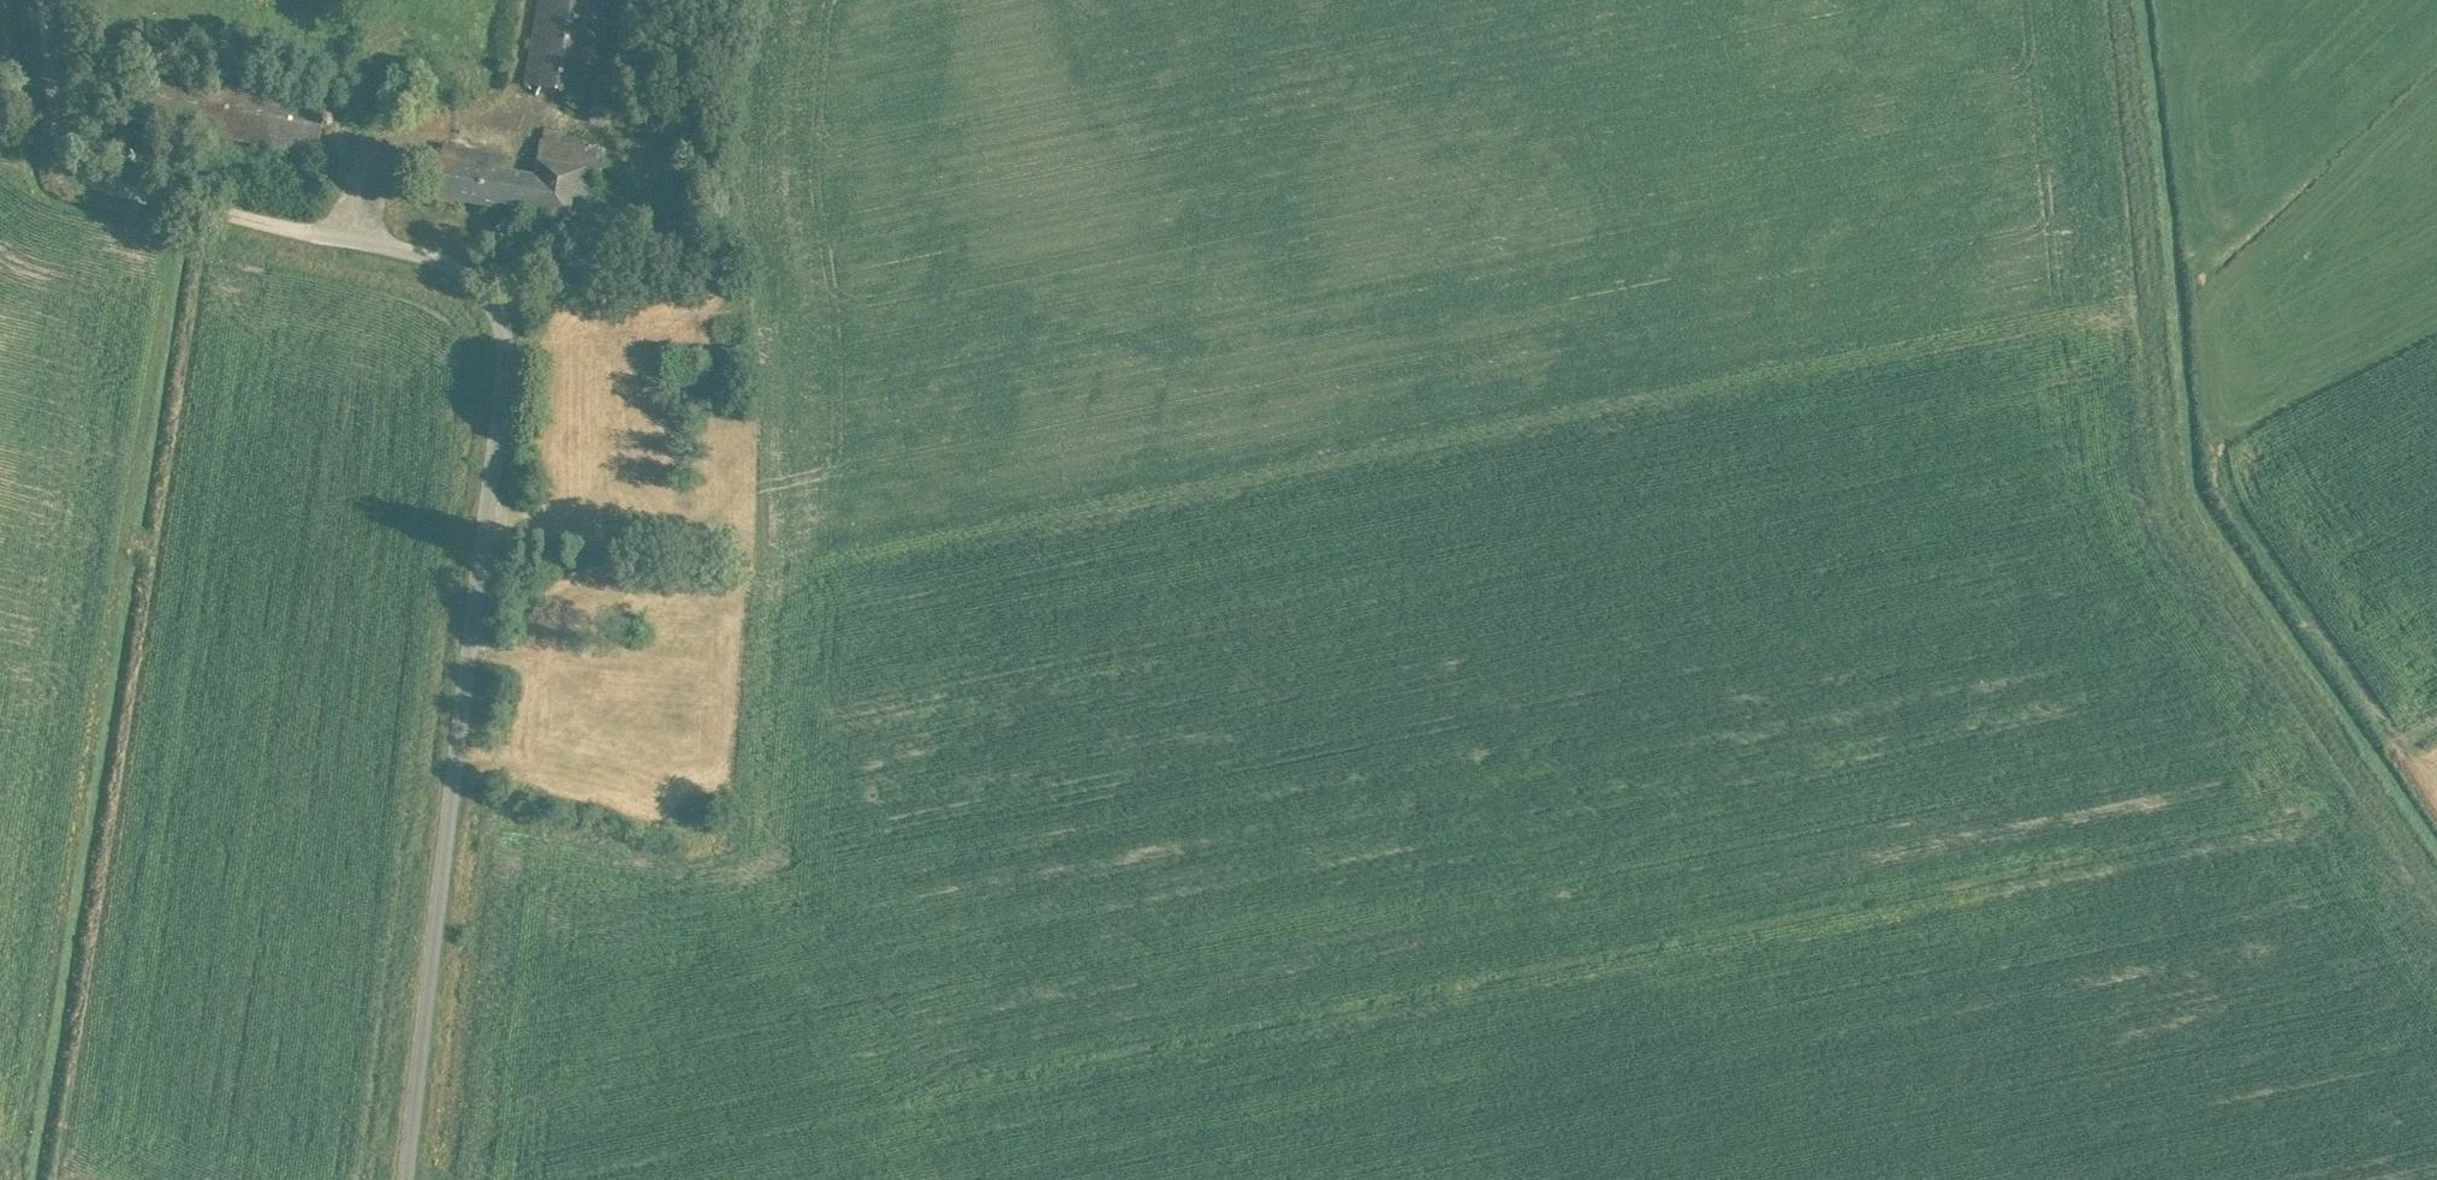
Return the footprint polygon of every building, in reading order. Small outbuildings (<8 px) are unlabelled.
[(603,0),(539,0),(523,85),(586,96),(603,0)] [(328,98),(213,77),(138,63),(127,120),(317,155),(328,98)] [(596,90),(590,122),(687,138),(692,106),(596,90)] [(547,132),(545,143),(564,146),(566,138),(566,135),(547,132)] [(505,171),(508,157),(489,154),(443,145),(441,160),(438,160),(432,197),(582,222),(591,170),(602,172),(605,152),(588,149),(564,146),(545,143),(541,142),(535,176),(505,171)]
